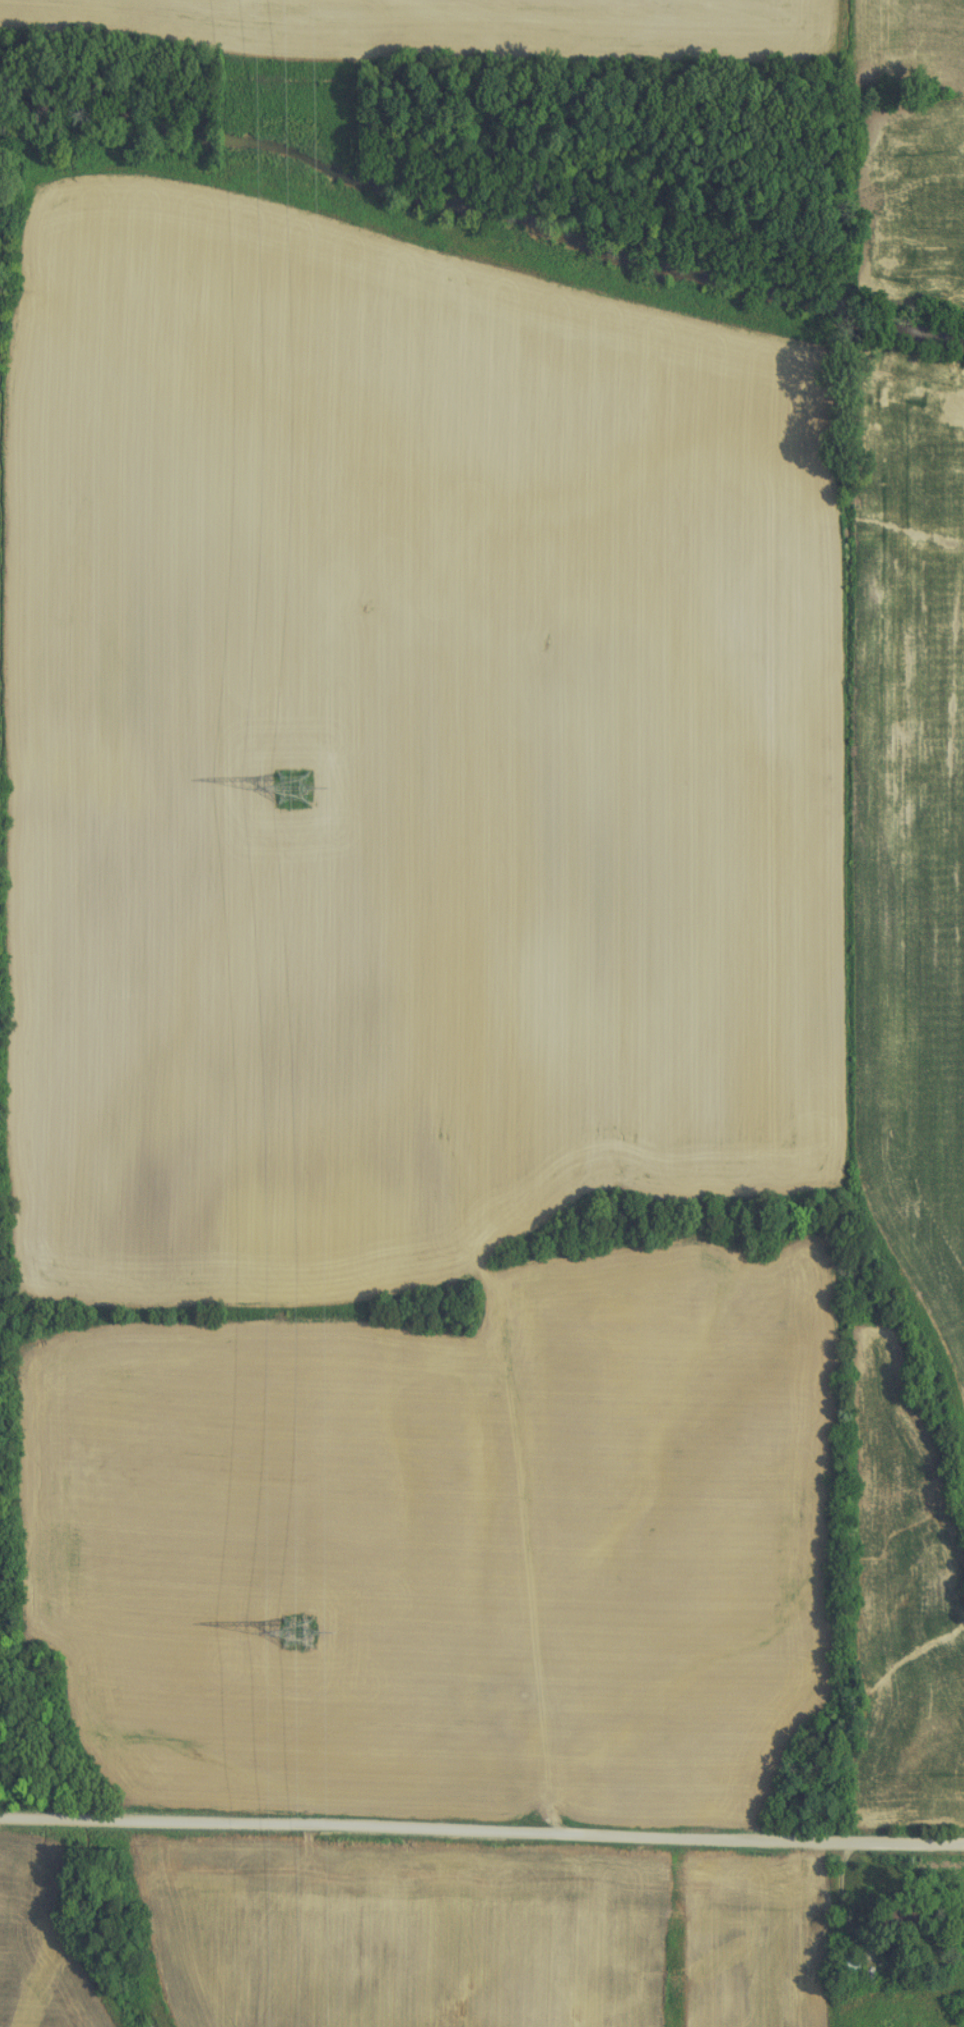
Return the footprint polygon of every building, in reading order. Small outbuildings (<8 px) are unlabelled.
[(836,1967),(847,1972),(852,1962),(841,1957),(836,1967)]
